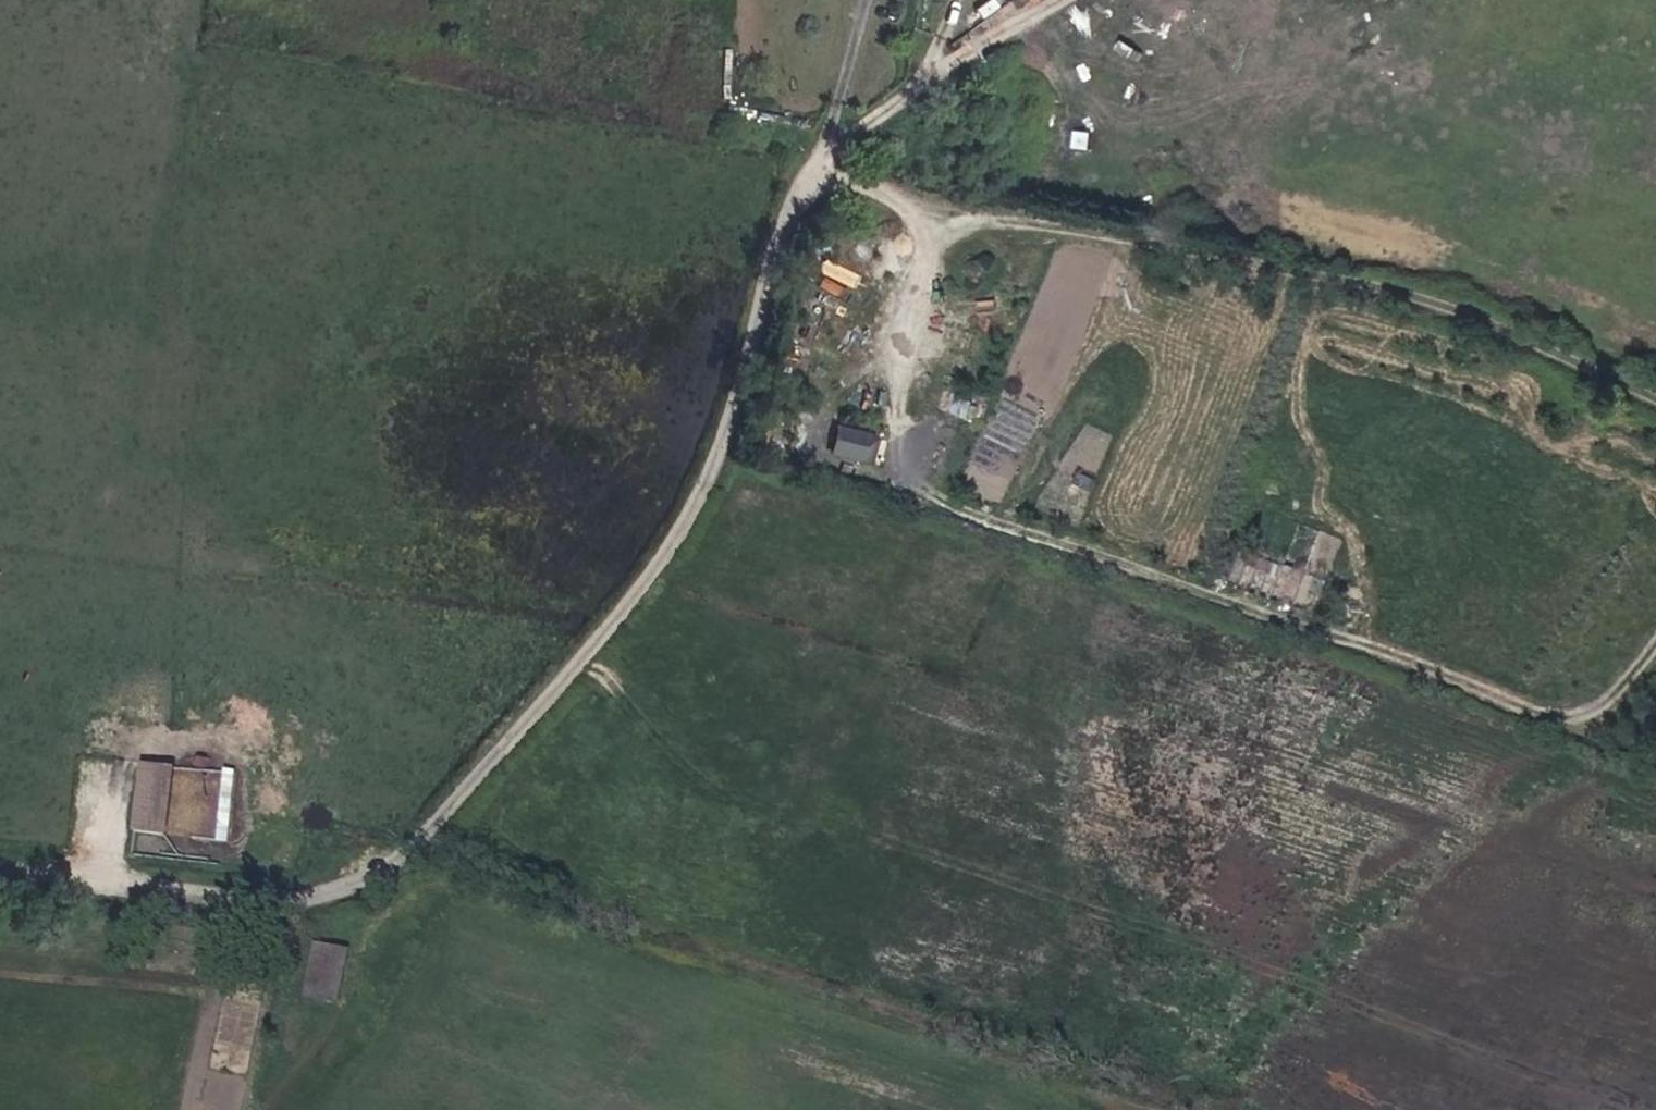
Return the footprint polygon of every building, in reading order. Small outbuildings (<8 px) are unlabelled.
[(838,424),(828,421),(820,444),(830,447),(838,424)] [(105,817),(138,821),(145,754),(112,750),(105,817)] [(343,1000),(350,944),(316,939),(308,996),(343,1000)]
